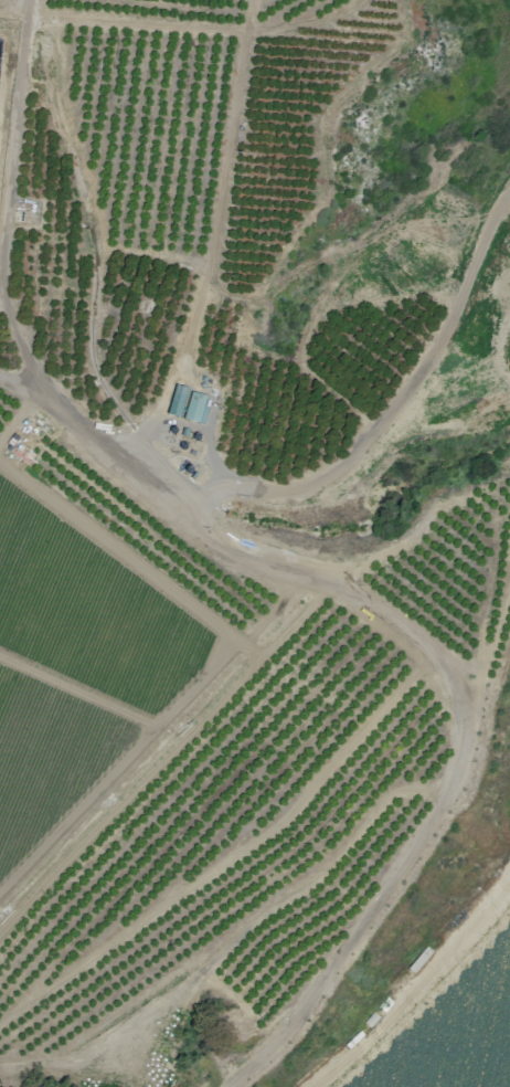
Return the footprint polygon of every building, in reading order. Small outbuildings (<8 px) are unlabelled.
[(188,389),(175,385),(167,414),(180,418),(188,389)] [(203,418),(202,418),(206,396),(189,393),(185,420),(202,423),(203,418)]
